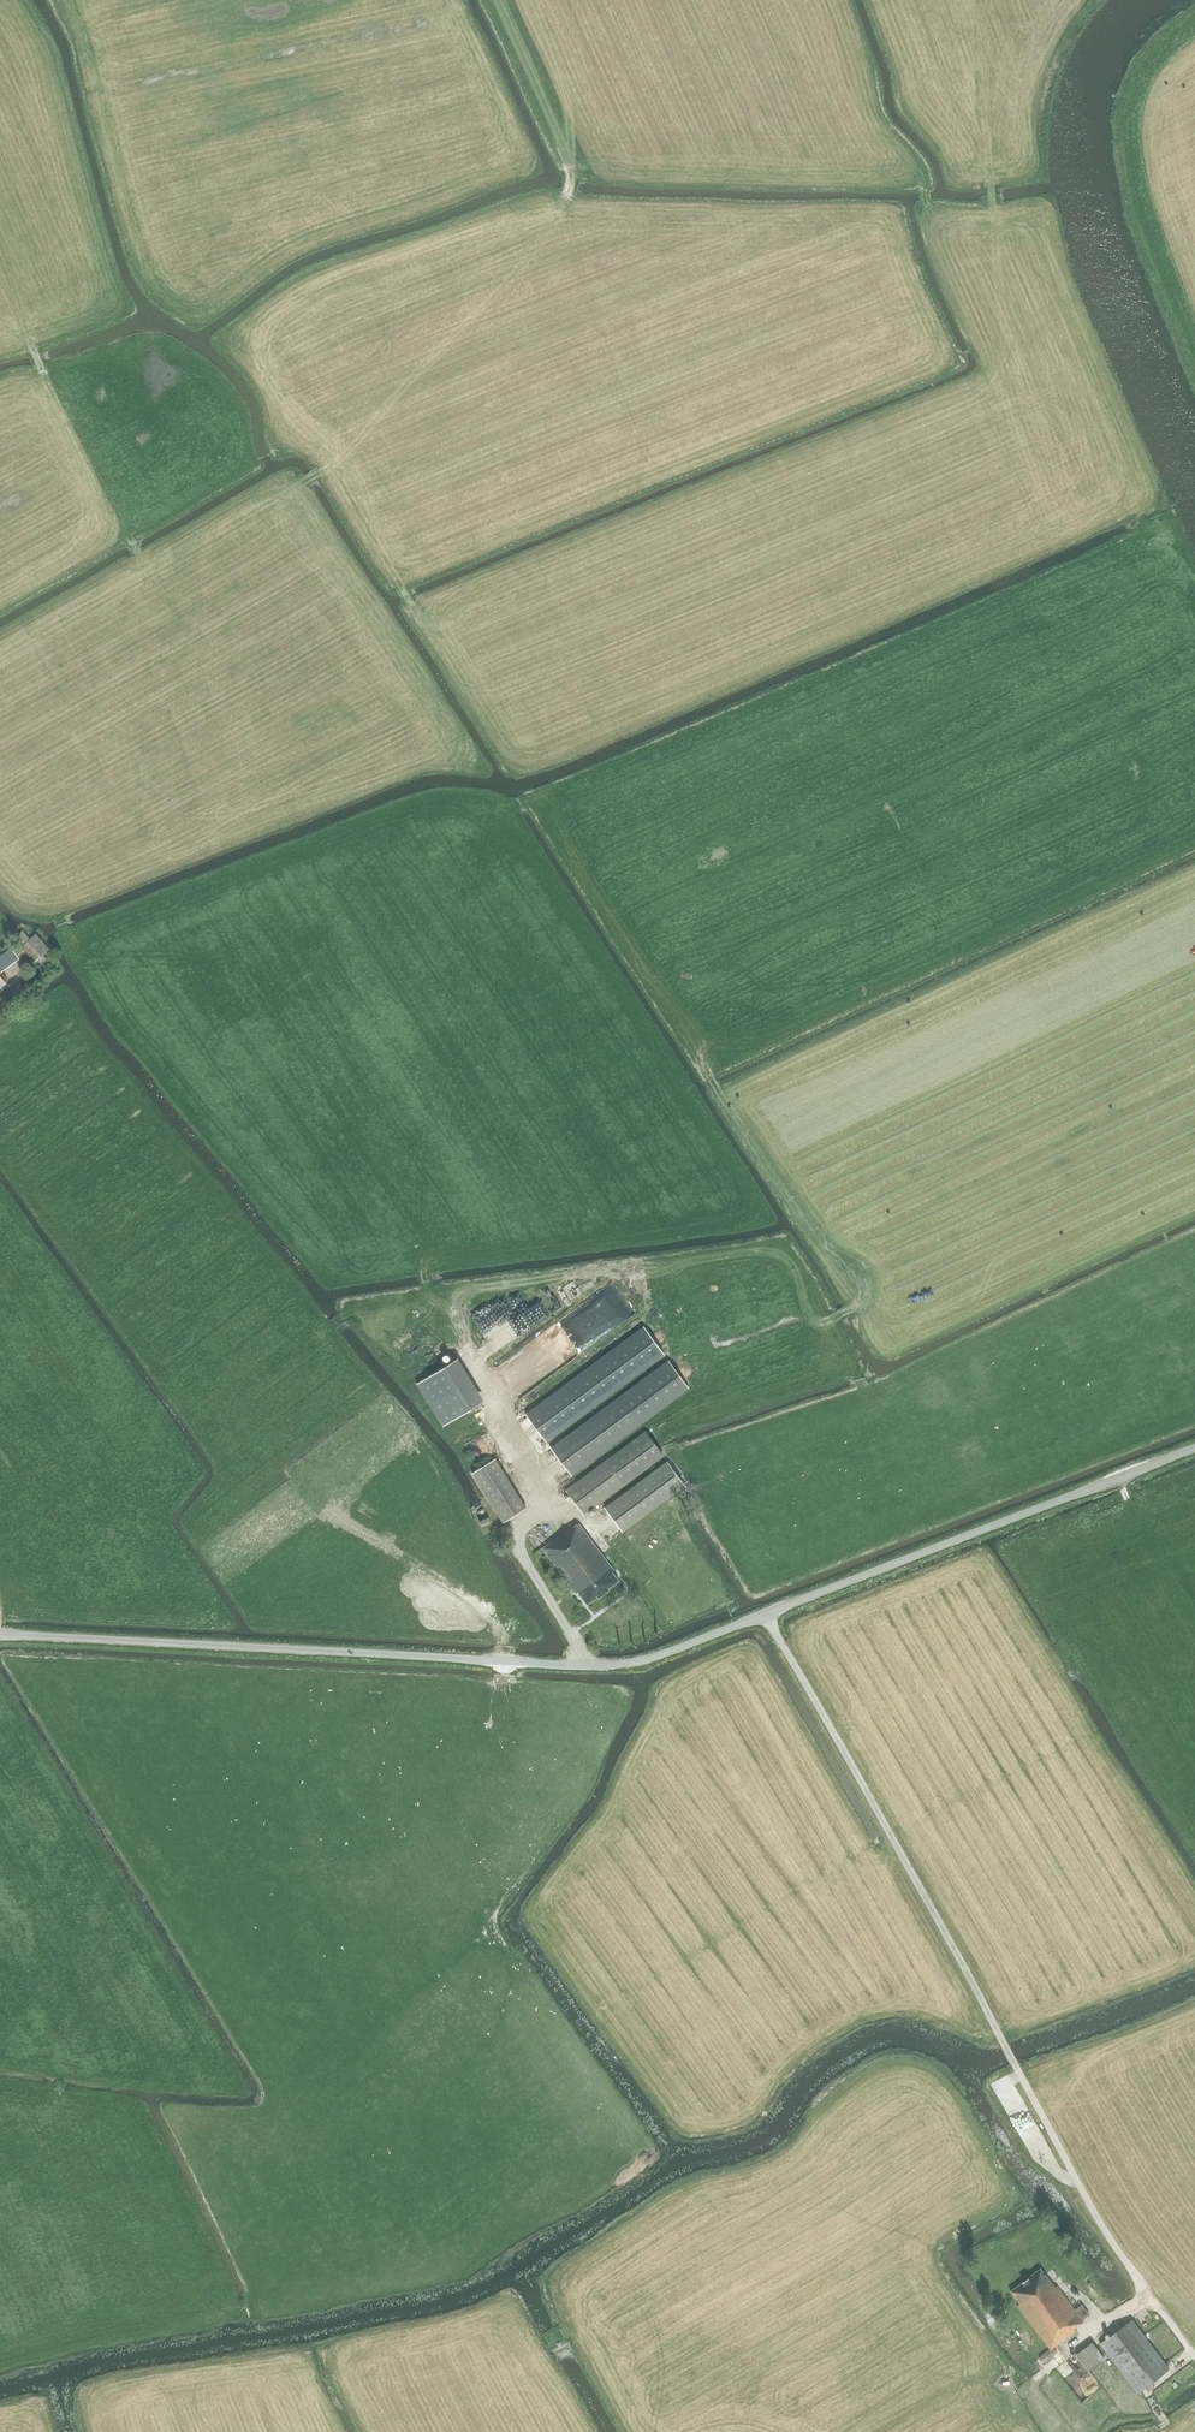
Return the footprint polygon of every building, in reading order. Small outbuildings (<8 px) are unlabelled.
[(0,956),(0,970),(25,953),(30,955),(31,954),(36,959),(37,958),(41,962),(45,959),(41,954),(48,948),(42,940),(33,936),(29,939),(23,931),(18,935),(19,937),(16,939),(19,941),(0,956)] [(525,1413),(546,1442),(664,1354),(643,1326),(525,1413)] [(416,1384),(442,1426),(480,1402),(454,1360),(416,1384)] [(550,1447),(572,1476),(689,1389),(668,1360),(550,1447)] [(664,1456),(645,1430),(565,1489),(584,1515),(664,1456)] [(526,1508),(495,1458),(472,1472),(503,1522),(526,1508)] [(685,1486),(667,1461),(604,1507),(623,1532),(685,1486)] [(490,1522),(487,1517),(479,1521),(481,1526),(490,1522)] [(607,1588),(618,1580),(611,1571),(613,1569),(578,1523),(568,1531),(567,1530),(542,1548),(576,1593),(578,1591),(587,1603),(598,1595),(598,1596),(608,1589),(607,1588)] [(1020,2303),(1017,2305),(1050,2349),(1039,2357),(1043,2363),(1057,2352),(1053,2347),(1076,2329),(1074,2328),(1083,2321),(1082,2319),(1089,2314),(1082,2304),(1074,2309),(1056,2286),(1054,2287),(1040,2268),(1010,2291),(1020,2303)] [(1137,2393),(1169,2369),(1132,2319),(1100,2343),(1137,2393)] [(1104,2358),(1092,2341),(1076,2353),(1088,2370),(1104,2358)] [(560,2351),(565,2363),(577,2358),(572,2346),(560,2351)]
